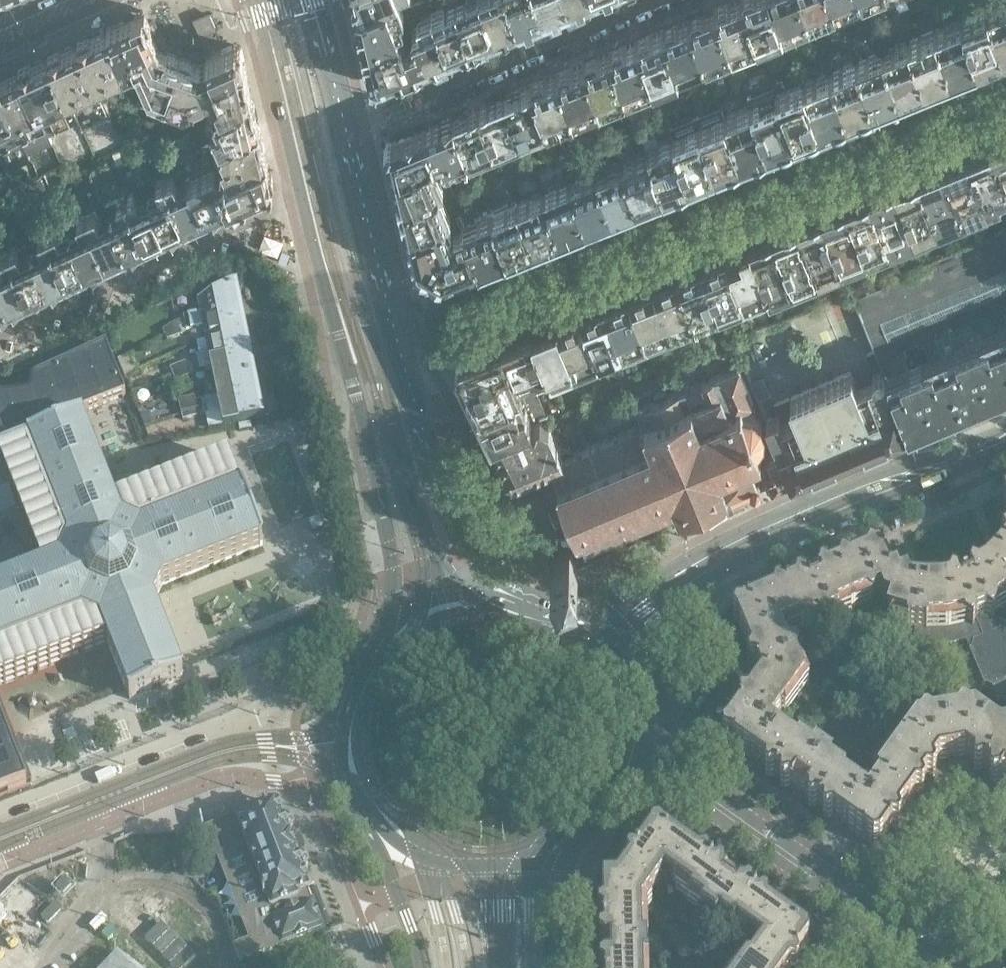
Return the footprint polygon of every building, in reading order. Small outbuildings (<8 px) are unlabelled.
[(355,12),(384,0),(353,0),(355,12)] [(400,31),(397,25),(404,22),(395,0),(384,0),(355,12),(361,37),(366,58),(371,78),(378,81),(397,73),(414,67),(405,45),(400,31)] [(455,0),(443,0),(442,1),(444,6),(432,11),(434,15),(449,52),(473,42),(455,0)] [(482,0),(455,0),(473,42),(495,32),(482,0)] [(509,0),(482,0),(495,32),(519,23),(509,0)] [(539,0),(509,0),(519,23),(544,13),(539,0)] [(570,0),(539,0),(544,13),(571,2),(570,0)] [(741,0),(733,0),(714,8),(730,49),(756,38),(741,0)] [(771,0),(741,0),(756,38),(782,27),(771,0)] [(801,0),(771,0),(782,27),(808,17),(801,0)] [(831,0),(801,0),(808,17),(833,6),(831,0)] [(986,8),(1002,49),(1005,48),(1005,0),(986,8)] [(730,49),(714,8),(688,18),(705,59),(706,64),(721,58),(719,53),(730,49)] [(1002,49),(986,8),(959,19),(976,60),(1002,49)] [(133,47),(154,38),(149,27),(148,27),(143,15),(144,14),(142,11),(108,26),(126,68),(138,62),(139,62),(133,47)] [(209,13),(194,20),(201,34),(205,42),(215,38),(212,29),(215,28),(209,13)] [(449,52),(434,15),(418,21),(420,25),(413,27),(412,30),(417,41),(405,45),(414,67),(423,63),(423,62),(449,52)] [(705,59),(688,18),(662,29),(679,70),(705,59)] [(976,60),(959,19),(933,30),(950,70),(976,60)] [(126,68),(108,26),(77,40),(96,81),(126,68)] [(679,70),(662,29),(636,40),(652,81),(679,70)] [(950,70),(933,30),(907,40),(924,81),(950,70)] [(166,95),(180,55),(158,47),(154,38),(133,47),(139,62),(138,62),(150,90),(166,95)] [(113,117),(96,81),(77,40),(48,54),(83,130),(113,117)] [(652,81),(636,40),(610,50),(626,91),(652,81)] [(924,81),(907,40),(881,51),(898,91),(924,81)] [(251,90),(244,60),(243,60),(240,48),(241,48),(240,47),(240,46),(234,43),(232,44),(232,45),(221,50),(221,49),(206,56),(206,58),(219,85),(208,90),(212,97),(216,95),(220,104),(251,90)] [(626,91),(610,50),(584,61),(600,102),(626,91)] [(898,91),(881,51),(855,61),(872,102),(898,91)] [(78,120),(48,54),(18,68),(36,107),(48,133),(78,120)] [(219,85),(206,58),(198,62),(180,55),(166,95),(184,101),(208,90),(219,85)] [(600,102),(584,61),(556,73),(573,113),(600,102)] [(872,102),(855,61),(829,72),(846,112),(872,102)] [(18,68),(0,76),(0,88),(23,139),(26,145),(41,138),(28,110),(36,107),(18,68)] [(829,72),(803,83),(819,123),(846,112),(829,72)] [(573,113),(556,73),(530,83),(548,128),(549,131),(563,125),(560,118),(573,113)] [(819,123),(803,83),(801,78),(786,84),(788,89),(777,93),(793,134),(819,123)] [(548,128),(530,83),(503,94),(520,135),(535,129),(536,132),(548,128)] [(0,88),(0,129),(8,146),(23,139),(0,88)] [(258,123),(251,90),(220,104),(186,120),(185,149),(197,143),(213,136),(219,134),(221,138),(258,123)] [(793,134),(777,93),(751,103),(768,144),(793,134)] [(520,135),(503,94),(478,105),(496,149),(508,144),(506,140),(520,135)] [(768,144),(751,103),(725,114),(741,155),(768,144)] [(496,149),(478,105),(452,115),(468,154),(468,156),(483,150),(485,153),(496,149)] [(741,155),(725,114),(698,125),(715,165),(741,155)] [(468,154),(452,115),(425,127),(436,155),(439,154),(444,164),(468,154)] [(266,155),(261,136),(261,133),(259,128),(258,124),(259,124),(258,123),(221,138),(228,154),(223,156),(229,168),(230,171),(266,155)] [(715,165),(698,125),(673,135),(689,176),(715,165)] [(436,155),(425,127),(386,143),(393,172),(429,158),(436,155)] [(164,146),(159,133),(146,139),(152,151),(164,146)] [(990,140),(1005,179),(1005,134),(990,140)] [(689,176),(673,135),(647,145),(647,148),(663,187),(689,176)] [(990,140),(967,150),(984,193),(1005,184),(1005,179),(990,140)] [(202,155),(197,143),(185,149),(177,153),(183,165),(202,155)] [(663,187),(647,148),(621,158),(637,197),(663,187)] [(987,200),(984,193),(967,150),(943,160),(963,210),(987,200)] [(271,179),(271,177),(266,155),(230,171),(229,168),(221,172),(216,175),(228,202),(268,183),(268,184),(269,182),(270,178),(271,179)] [(115,174),(107,157),(92,164),(100,181),(115,174)] [(454,180),(444,164),(429,158),(393,172),(400,201),(454,180)] [(637,197),(621,158),(595,169),(611,208),(637,197)] [(963,210),(943,160),(919,169),(939,220),(963,210)] [(68,175),(63,164),(43,173),(49,186),(69,177),(68,175)] [(228,202),(216,175),(221,172),(217,165),(216,164),(188,177),(190,180),(205,213),(228,202)] [(94,180),(88,166),(68,175),(69,177),(75,189),(94,180)] [(611,208),(595,169),(570,179),(586,218),(611,208)] [(939,220),(919,169),(893,180),(913,230),(939,220)] [(190,180),(179,185),(173,172),(164,176),(185,222),(205,213),(190,180)] [(483,193),(509,182),(505,173),(479,183),(483,193)] [(185,222),(164,176),(155,180),(154,178),(143,183),(150,198),(165,231),(185,222)] [(586,218),(570,179),(543,190),(559,228),(586,218)] [(465,207),(459,193),(454,180),(400,201),(407,231),(443,216),(465,207)] [(913,230),(893,180),(868,190),(888,240),(913,230)] [(165,231),(150,198),(140,203),(134,190),(125,194),(146,240),(165,231)] [(559,228),(543,190),(516,201),(532,240),(559,228)] [(888,240),(868,190),(844,200),(864,250),(888,240)] [(146,240),(125,194),(115,199),(121,212),(111,216),(126,249),(146,240)] [(864,250),(844,200),(820,209),(840,259),(864,250)] [(532,240),(516,201),(491,211),(506,250),(532,240)] [(87,267),(66,221),(58,205),(38,214),(46,230),(67,276),(87,267)] [(126,249),(111,216),(101,221),(95,208),(85,212),(106,258),(126,249)] [(840,259),(820,209),(796,219),(816,269),(840,259)] [(506,250),(491,211),(476,217),(477,221),(465,226),(478,261),(506,250)] [(106,258),(85,212),(66,221),(87,267),(106,258)] [(454,243),(451,236),(443,216),(407,231),(414,262),(428,269),(439,247),(442,248),(454,243)] [(280,248),(286,223),(271,219),(265,245),(280,248)] [(816,269),(796,219),(772,229),(792,279),(816,269)] [(1003,224),(850,285),(877,351),(879,356),(889,352),(921,339),(922,341),(926,340),(934,359),(944,354),(937,335),(940,333),(939,331),(988,311),(989,313),(993,311),(1001,331),(1005,329),(1005,311),(1004,307),(1005,306),(1005,232),(1003,224)] [(478,261),(465,226),(453,230),(451,236),(454,243),(442,248),(439,247),(428,269),(441,276),(478,261)] [(792,279),(772,229),(749,238),(767,286),(768,288),(792,279)] [(67,276),(46,230),(36,234),(43,249),(33,253),(47,285),(67,276)] [(767,286),(749,238),(725,248),(744,295),(767,286)] [(47,285),(33,253),(23,258),(16,244),(6,248),(28,294),(47,285)] [(6,248),(0,251),(0,259),(4,267),(0,268),(0,286),(8,303),(28,294),(6,248)] [(744,295),(725,248),(701,258),(720,305),(744,295)] [(720,305),(701,258),(677,267),(696,314),(720,305)] [(696,314),(677,267),(653,277),(672,324),(696,314)] [(672,324),(653,277),(629,287),(648,334),(672,324)] [(0,286),(0,307),(8,303),(0,286)] [(242,313),(236,286),(201,303),(203,314),(186,317),(187,324),(205,321),(242,313)] [(648,334),(629,287),(604,296),(624,343),(636,338),(640,340),(646,337),(648,334)] [(624,343),(604,296),(580,306),(599,353),(624,343)] [(599,353),(580,306),(556,316),(575,363),(588,358),(591,359),(597,357),(599,353)] [(1001,331),(993,311),(989,313),(988,311),(939,331),(940,333),(937,335),(944,354),(965,403),(1005,385),(1005,342),(1001,331)] [(247,334),(242,313),(205,321),(187,324),(189,332),(206,328),(209,342),(247,334)] [(575,363),(556,316),(532,326),(547,363),(551,372),(575,363)] [(165,334),(180,327),(177,322),(163,329),(165,334)] [(547,363),(532,326),(501,338),(510,360),(512,365),(517,367),(528,363),(530,367),(534,368),(547,363)] [(168,340),(183,333),(180,327),(165,334),(168,340)] [(251,355),(247,334),(209,342),(212,356),(194,359),(196,367),(214,363),(251,355)] [(510,360),(501,338),(453,358),(463,379),(502,363),(510,360)] [(108,643),(125,687),(126,688),(130,700),(183,679),(179,669),(168,641),(154,605),(151,597),(149,593),(264,548),(229,460),(121,503),(115,505),(83,423),(67,430),(64,422),(125,398),(126,398),(111,360),(106,348),(0,396),(0,447),(42,430),(45,438),(0,455),(0,464),(9,488),(16,505),(42,571),(0,587),(0,686),(108,643)] [(881,359),(879,356),(877,351),(870,353),(874,362),(881,359)] [(892,360),(889,352),(879,356),(881,359),(883,364),(892,360)] [(965,403),(944,354),(934,359),(888,377),(887,378),(907,427),(908,427),(910,426),(911,426),(911,425),(929,418),(930,418),(931,417),(932,417),(933,416),(937,414),(938,414),(939,414),(941,413),(946,411),(947,411),(948,410),(949,410),(949,409),(951,408),(958,405),(959,405),(960,405),(961,405),(961,404),(962,405),(962,404),(963,404),(965,403)] [(256,376),(251,355),(214,363),(196,367),(198,374),(215,370),(218,384),(256,376)] [(175,375),(189,368),(186,361),(172,369),(175,375)] [(519,404),(504,368),(502,363),(463,379),(491,436),(532,418),(532,419),(550,411),(558,408),(554,398),(528,409),(525,402),(519,404)] [(907,427),(887,378),(888,377),(883,364),(874,368),(872,372),(874,376),(857,384),(851,370),(788,396),(794,410),(779,416),(777,411),(766,415),(778,444),(792,476),(907,427)] [(753,450),(751,449),(757,446),(755,440),(757,439),(758,438),(759,436),(761,434),(762,431),(762,429),(763,427),(763,425),(762,424),(762,422),(761,420),(760,418),(759,417),(758,415),(756,414),(753,412),(751,411),(749,411),(747,410),(745,411),(743,411),(740,404),(752,399),(738,366),(637,408),(643,422),(573,452),(550,461),(550,462),(551,464),(551,463),(558,479),(557,479),(558,481),(549,484),(554,498),(553,499),(551,500),(552,502),(554,501),(557,507),(559,513),(557,514),(558,516),(560,515),(561,515),(567,529),(576,525),(577,527),(578,526),(584,541),(584,542),(585,545),(589,544),(589,543),(604,537),(607,536),(611,546),(618,549),(624,546),(627,539),(623,530),(673,509),(679,523),(686,520),(687,520),(732,501),(732,500),(752,491),(751,490),(752,490),(752,489),(753,488),(754,487),(754,486),(754,484),(754,483),(759,480),(760,479),(760,478),(761,477),(761,476),(760,475),(759,474),(758,474),(757,474),(756,474),(756,473),(757,472),(758,470),(759,468),(760,467),(760,465),(760,463),(760,462),(760,460),(759,458),(758,456),(758,455),(757,454),(755,452),(753,450)] [(178,382),(193,375),(189,368),(175,375),(178,382)] [(261,398),(256,376),(218,384),(221,398),(204,401),(206,409),(223,405),(261,398)] [(206,409),(200,410),(183,414),(184,421),(225,412),(228,426),(251,421),(251,420),(265,417),(261,398),(223,405),(206,409)] [(200,410),(198,404),(181,407),(183,414),(200,410)] [(561,452),(547,417),(551,416),(550,411),(532,419),(532,418),(491,436),(512,478),(550,462),(550,461),(573,452),(571,448),(561,452)] [(174,417),(156,420),(158,430),(176,427),(174,417)] [(792,476),(778,444),(769,447),(770,451),(762,454),(768,468),(765,469),(763,472),(768,485),(792,476)] [(486,521),(483,514),(475,518),(479,525),(486,521)] [(1001,539),(1004,547),(1002,550),(1000,553),(997,557),(995,559),(985,569),(1005,596),(1005,537),(1001,539)] [(578,566),(570,546),(549,554),(558,574),(578,566)] [(901,581),(898,574),(891,577),(881,553),(877,555),(869,552),(867,559),(861,562),(875,596),(881,594),(886,605),(891,607),(901,581)] [(875,596),(861,562),(850,566),(845,563),(841,564),(839,571),(836,572),(852,606),(866,601),(872,604),(875,596)] [(985,569),(978,573),(972,570),(969,577),(969,578),(959,583),(959,581),(951,579),(949,586),(942,587),(949,647),(966,644),(975,623),(986,619),(992,622),(997,617),(995,614),(1005,605),(1005,596),(985,569)] [(852,606),(836,572),(829,575),(824,571),(820,573),(819,579),(806,585),(800,581),(796,583),(795,589),(784,594),(779,590),(775,592),(773,598),(764,602),(777,631),(780,633),(802,624),(805,626),(818,620),(820,625),(838,618),(837,613),(852,606)] [(949,647),(942,587),(927,587),(919,587),(912,586),(909,578),(901,581),(891,607),(886,619),(906,625),(905,629),(908,630),(907,636),(906,645),(921,647),(949,647)] [(777,631),(764,602),(742,612),(736,613),(733,619),(737,625),(747,649),(777,636),(779,636),(780,633),(777,631)] [(868,625),(866,620),(859,623),(861,628),(868,625)] [(1001,634),(974,646),(971,654),(984,688),(993,691),(1005,686),(1005,636),(1001,634)] [(905,650),(906,645),(907,636),(900,635),(898,649),(905,650)] [(804,681),(797,664),(800,656),(793,653),(787,655),(779,636),(777,636),(747,649),(751,658),(747,664),(749,668),(755,669),(761,682),(753,693),(782,713),(804,681)] [(822,654),(824,648),(818,646),(816,651),(822,654)] [(820,659),(822,654),(816,651),(814,656),(820,659)] [(824,697),(828,691),(823,687),(819,693),(824,697)] [(782,713),(753,693),(748,701),(742,701),(739,704),(741,710),(735,719),(750,729),(752,727),(758,731),(760,727),(766,732),(770,731),(770,730),(782,713)] [(33,788),(30,782),(14,739),(0,703),(0,801),(33,788)] [(998,709),(989,703),(986,707),(995,714),(998,709)] [(965,757),(988,724),(971,713),(968,713),(963,709),(959,715),(935,719),(929,714),(925,720),(921,720),(910,736),(939,761),(965,757)] [(806,724),(812,714),(808,711),(801,720),(806,724)] [(757,764),(777,736),(770,731),(766,732),(760,727),(758,731),(752,727),(750,729),(735,719),(727,730),(722,735),(724,742),(729,744),(757,764)] [(901,730),(906,724),(901,720),(896,727),(901,730)] [(1005,743),(1005,732),(1001,733),(988,724),(965,757),(974,763),(973,769),(977,772),(983,769),(986,772),(1005,743)] [(811,735),(814,730),(808,726),(805,731),(811,735)] [(924,791),(922,785),(923,784),(920,783),(924,778),(926,779),(927,778),(933,779),(935,775),(933,769),(939,761),(910,736),(906,734),(898,745),(902,748),(880,778),(874,774),(859,794),(862,797),(843,824),(873,846),(879,845),(892,827),(898,827),(901,824),(899,818),(915,794),(922,794),(924,791)] [(778,779),(799,751),(777,736),(757,764),(765,770),(765,776),(769,778),(775,776),(778,779)] [(834,745),(827,740),(824,744),(830,749),(834,745)] [(986,772),(990,774),(990,781),(993,783),(999,781),(1005,786),(1005,743),(986,772)] [(841,750),(834,745),(830,749),(837,754),(841,750)] [(799,794),(823,760),(817,755),(815,758),(801,748),(799,751),(778,779),(781,780),(780,786),(784,789),(790,787),(799,794)] [(821,809),(841,781),(843,779),(829,768),(831,765),(823,760),(799,794),(808,800),(808,806),(811,809),(817,807),(821,809)] [(855,770),(859,764),(855,761),(851,767),(855,770)] [(843,824),(862,797),(859,794),(841,781),(821,809),(823,811),(823,817),(826,819),(832,817),(843,824)] [(310,891),(305,877),(303,874),(308,868),(305,861),(298,860),(297,856),(299,851),(296,842),(290,840),(289,836),(294,830),(291,823),(283,822),(277,805),(224,825),(230,839),(243,834),(259,877),(258,879),(259,883),(262,884),(272,909),(268,911),(274,925),(272,926),(265,942),(236,953),(240,963),(323,931),(313,904),(311,904),(306,893),(310,891)] [(223,856),(213,829),(199,834),(210,861),(223,856)] [(673,885),(694,856),(664,835),(660,830),(653,831),(651,837),(644,846),(660,858),(656,864),(660,867),(656,873),(667,881),(673,885)] [(656,873),(660,867),(656,864),(660,858),(644,846),(636,858),(630,857),(627,861),(629,867),(623,876),(654,898),(667,881),(656,873)] [(690,902),(713,869),(709,867),(710,861),(706,858),(700,860),(694,856),(673,885),(680,890),(678,893),(690,902)] [(709,921),(735,885),(725,878),(725,872),(722,869),(716,872),(713,869),(690,902),(704,912),(702,916),(709,921)] [(654,898),(623,876),(617,884),(603,885),(603,906),(626,906),(635,914),(641,916),(654,898)] [(735,930),(756,900),(753,898),(753,892),(750,889),(744,891),(735,885),(709,921),(716,926),(719,922),(733,933),(735,930)] [(797,961),(809,944),(808,937),(791,925),(794,921),(786,915),(784,920),(769,909),(769,903),(765,900),(759,902),(756,900),(735,930),(756,944),(743,963),(738,959),(731,967),(799,967),(799,966),(797,961)] [(641,927),(641,916),(635,914),(626,906),(603,906),(603,909),(598,913),(598,917),(604,921),(604,928),(641,927)] [(699,935),(703,930),(696,926),(693,931),(699,935)] [(642,944),(641,927),(604,928),(604,935),(599,939),(599,943),(604,947),(604,955),(647,954),(647,944),(642,944)] [(705,939),(709,934),(703,930),(699,935),(705,939)] [(726,954),(729,949),(724,945),(721,950),(726,954)] [(642,964),(647,964),(647,954),(604,955),(605,964),(600,967),(642,967),(642,964)] [(0,955),(0,967),(14,967),(0,955)]
